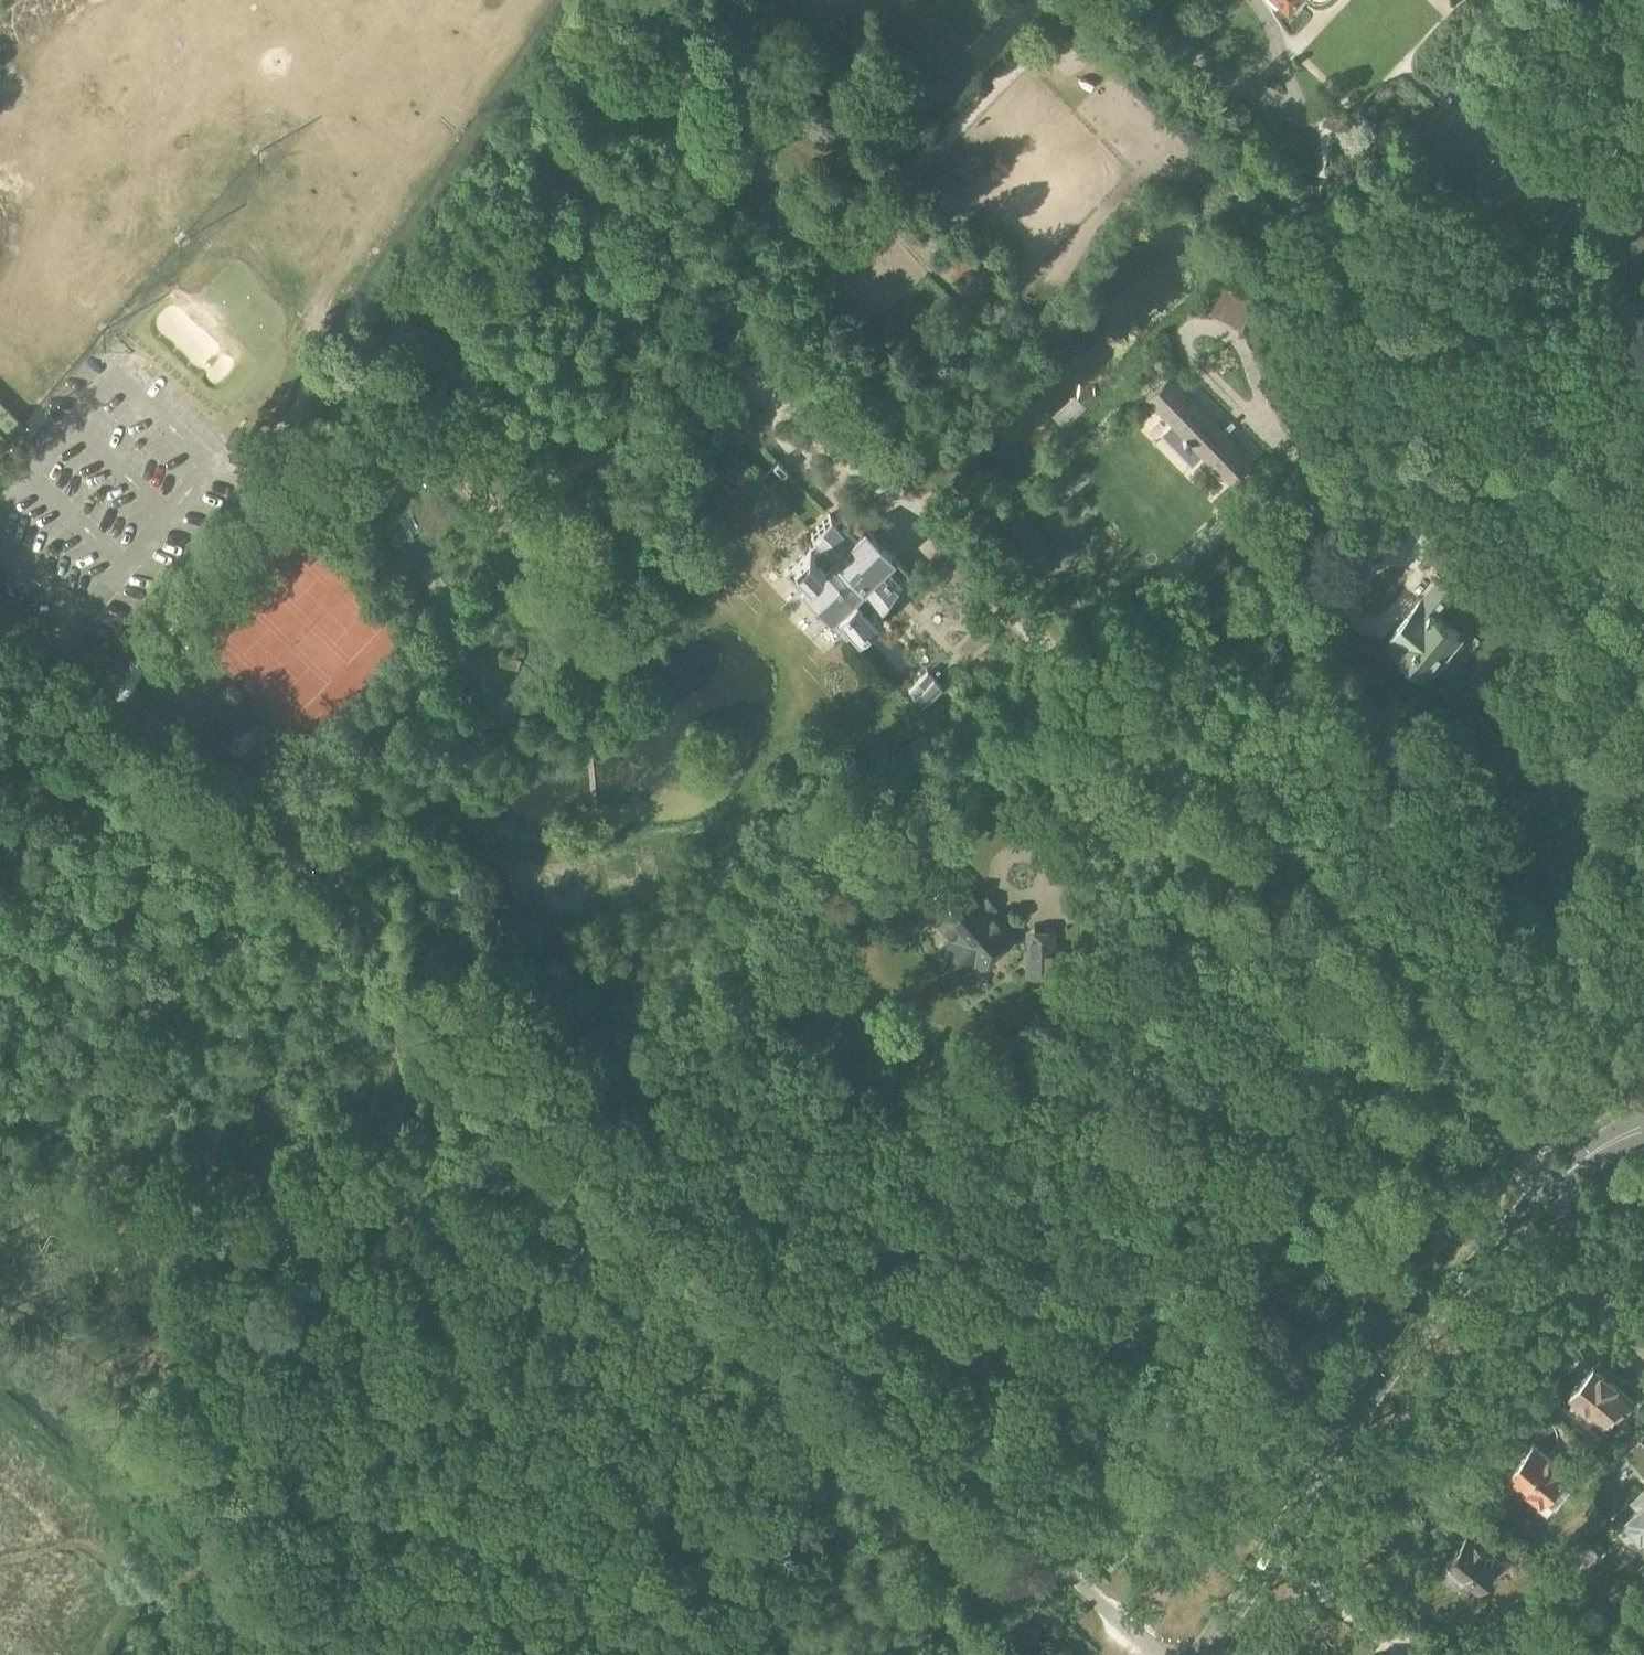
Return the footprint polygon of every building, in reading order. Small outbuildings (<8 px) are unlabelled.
[(1287,9),(1296,0),(1277,0),(1287,9)] [(1218,283),(1206,311),(1243,327),(1254,299),(1218,283)] [(1169,374),(1145,398),(1171,424),(1172,424),(1184,436),(1182,438),(1188,445),(1190,443),(1202,455),(1201,456),(1218,472),(1228,483),(1252,459),(1169,374)] [(1,430),(13,416),(0,404),(0,430),(1,430)] [(816,539),(784,570),(829,618),(836,612),(858,636),(877,618),(870,611),(909,574),(840,502),(847,495),(796,441),(758,478),(816,539)] [(455,487),(462,487),(467,483),(467,476),(462,472),(455,472),(451,476),(451,482),(455,487)] [(1472,579),(1453,563),(1452,562),(1395,630),(1402,635),(1393,646),(1426,674),(1461,632),(1438,613),(1455,592),(1459,595),(1472,579)] [(907,689),(921,705),(942,686),(927,670),(907,689)] [(974,968),(975,970),(1014,936),(961,875),(922,909),(948,939),(938,948),(963,977),(974,968)] [(1055,936),(1026,936),(1026,977),(1055,977),(1055,936)] [(1600,1360),(1558,1411),(1601,1447),(1614,1431),(1606,1425),(1618,1409),(1623,1413),(1635,1398),(1620,1386),(1625,1380),(1600,1360)] [(1534,1444),(1512,1472),(1547,1500),(1548,1499),(1556,1506),(1572,1487),(1563,1480),(1569,1472),(1549,1456),(1534,1444)] [(1635,1499),(1641,1507),(1630,1516),(1632,1519),(1630,1521),(1641,1536),(1643,1534),(1643,1492),(1635,1499)] [(1457,1586),(1460,1581),(1475,1593),(1499,1564),(1465,1538),(1442,1566),(1445,1569),(1441,1573),(1441,1577),(1453,1586),(1457,1586)]
